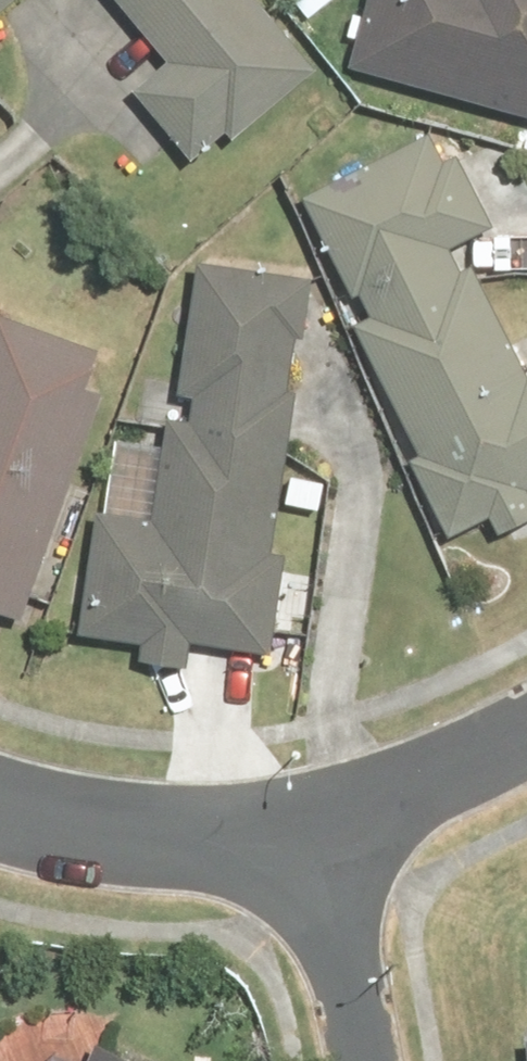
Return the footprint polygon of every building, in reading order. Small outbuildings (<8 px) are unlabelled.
[(15,0),(0,0),(0,12),(15,0)] [(274,0),(137,0),(184,58),(149,86),(203,152),(237,125),(244,134),(328,65),(274,0)] [(367,64),(526,109),(526,0),(386,0),(367,64)] [(313,194),(454,534),(500,516),(506,531),(526,522),(526,336),(494,256),(472,266),(462,242),(503,225),(464,131),(313,194)] [(326,273),(209,261),(193,418),(180,417),(170,513),(107,507),(95,631),(150,637),(148,660),(197,664),(200,638),(290,646),(300,552),(292,551),(314,329),(321,330),(326,273)] [(120,388),(100,380),(108,357),(5,320),(0,333),(0,611),(36,624),(120,388)] [(107,1031),(94,1060),(179,1060),(107,1031)]
